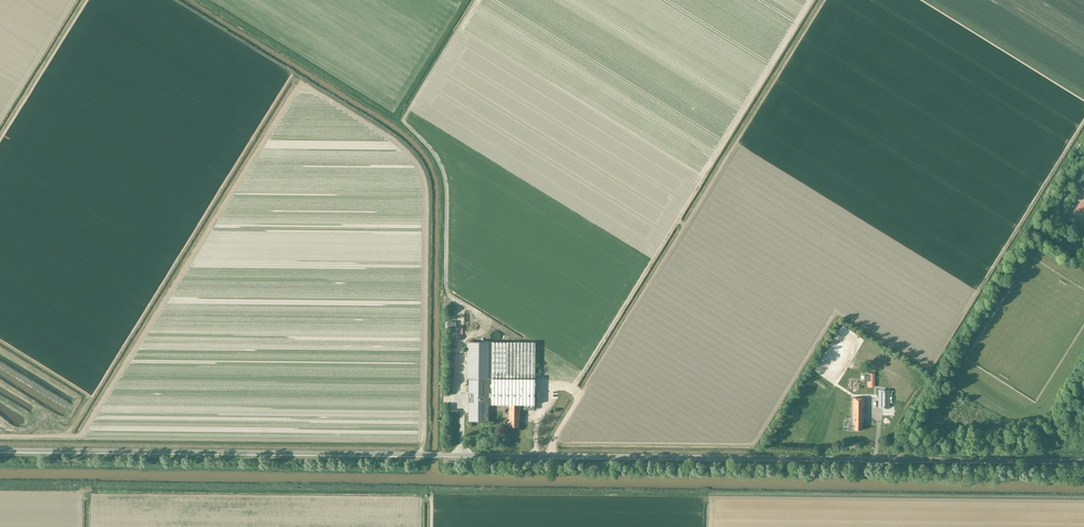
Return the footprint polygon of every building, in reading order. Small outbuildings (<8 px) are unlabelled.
[(468,422),(488,422),(488,391),(492,391),(492,404),(509,404),(509,421),(511,421),(510,427),(513,427),(518,427),(518,419),(520,419),(520,404),(534,404),(535,342),(467,341),(466,378),(469,378),(468,400),(468,402),(468,422)] [(463,379),(464,355),(448,355),(448,366),(457,366),(457,372),(456,372),(456,376),(453,376),(453,378),(463,379)] [(874,373),(868,373),(868,375),(865,375),(865,380),(868,380),(868,387),(874,387),(874,373)] [(890,408),(890,390),(878,390),(878,408),(890,408)] [(538,406),(547,405),(546,393),(538,393),(538,406)] [(854,430),(857,430),(862,430),(862,423),(864,423),(864,398),(853,398),(853,424),(854,425),(854,430)]
